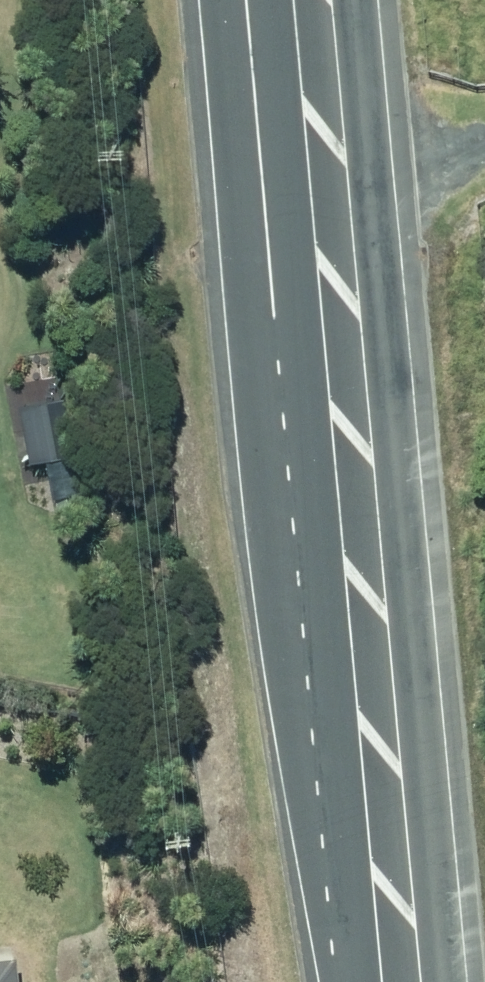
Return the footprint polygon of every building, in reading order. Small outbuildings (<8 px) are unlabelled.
[(21,950),(0,952),(0,981),(23,981),(21,950)]
